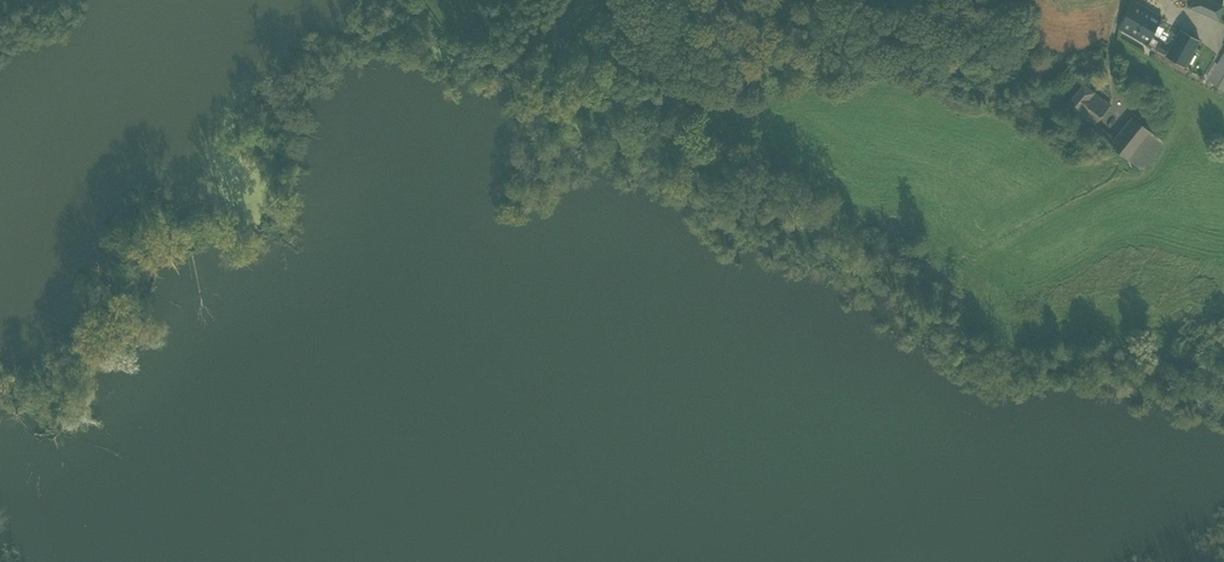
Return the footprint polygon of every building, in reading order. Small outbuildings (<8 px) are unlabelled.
[(674,5),(688,10),(692,0),(676,0),(674,5)] [(1209,0),(1194,0),(1189,8),(1219,20),(1223,6),(1209,0)] [(1162,17),(1132,1),(1118,27),(1143,42),(1143,43),(1165,55),(1170,46),(1152,35),(1162,17)] [(1199,40),(1180,29),(1170,46),(1165,55),(1184,66),(1199,40)] [(1207,80),(1223,90),(1223,52),(1207,80)] [(1110,105),(1083,83),(1065,106),(1081,120),(1091,128),(1095,123),(1110,105)] [(1132,117),(1114,139),(1110,145),(1127,159),(1150,131),(1132,117)] [(1114,139),(1095,123),(1091,128),(1081,120),(1076,126),(1105,150),(1109,145),(1110,145),(1114,139)] [(1163,141),(1150,131),(1127,159),(1141,169),(1163,141)]
